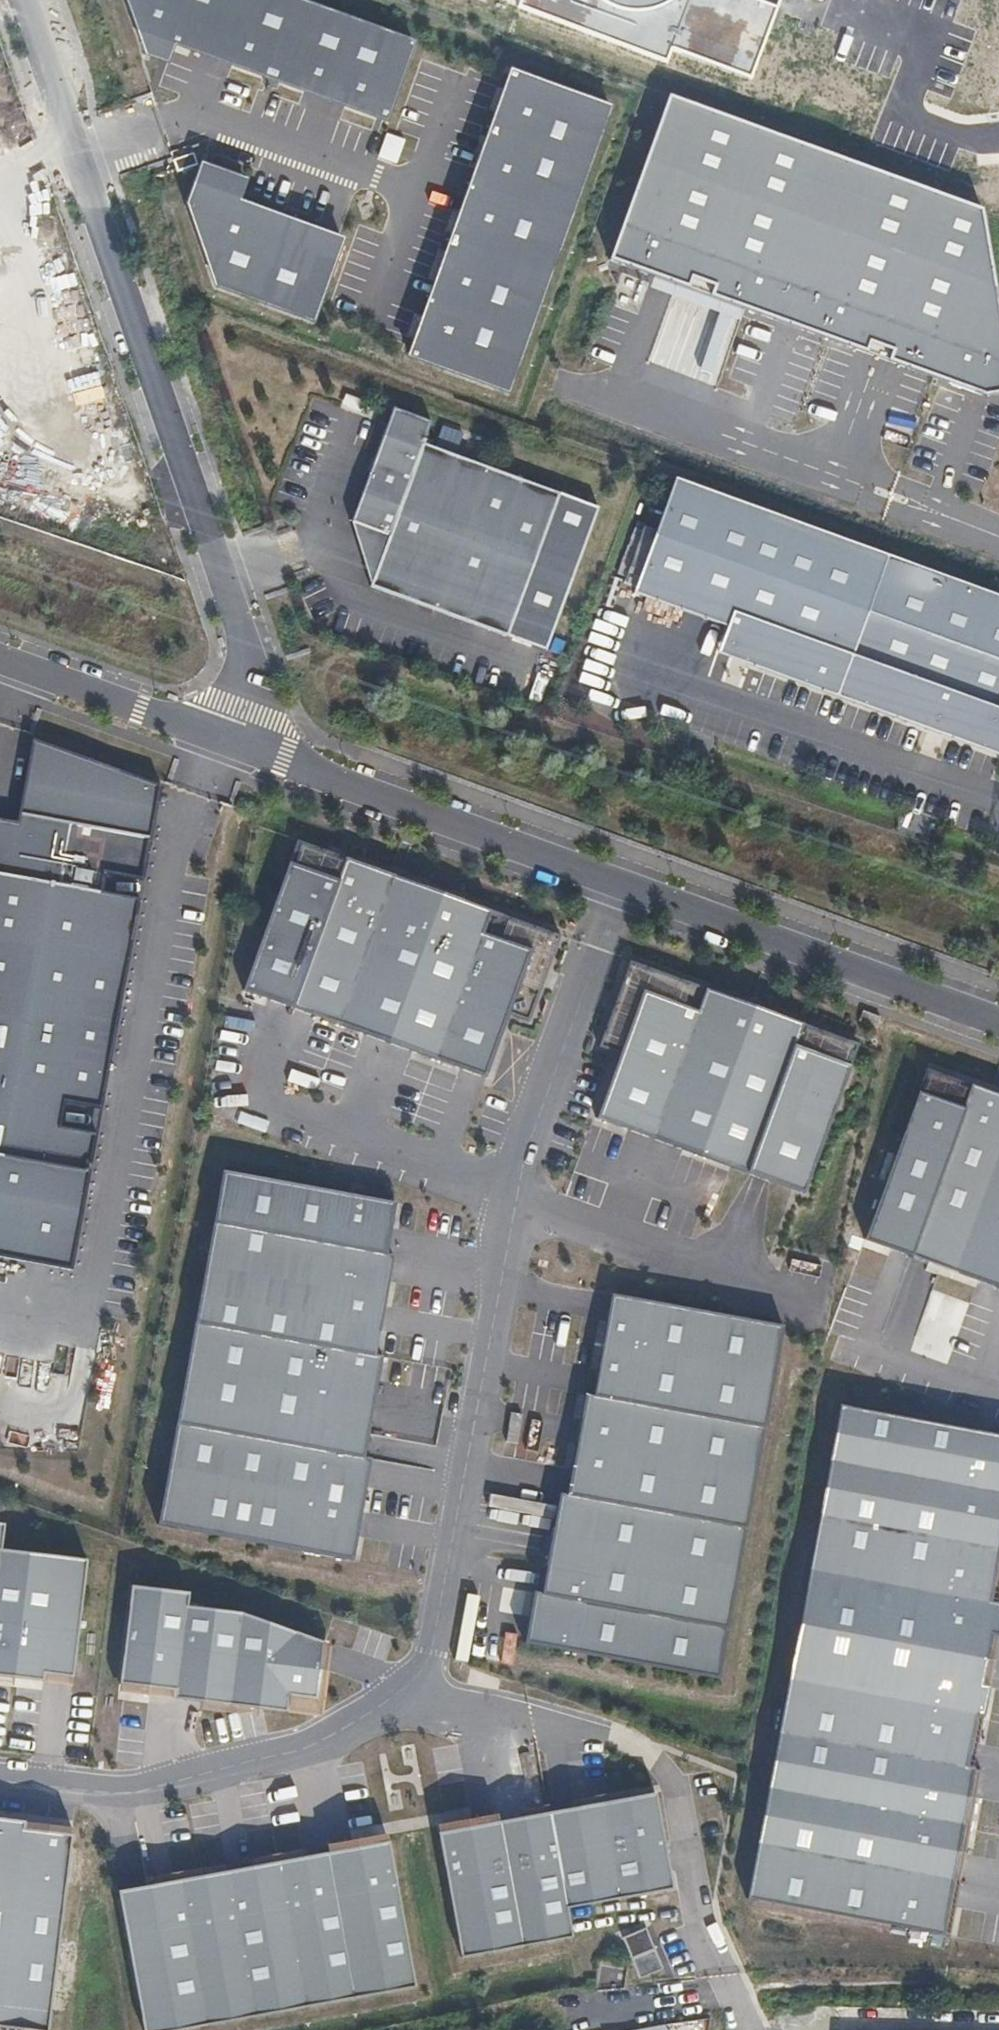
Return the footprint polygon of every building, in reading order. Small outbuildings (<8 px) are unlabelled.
[(409,37),(312,0),(126,0),(149,48),(169,55),(173,38),(389,107),(409,37)] [(519,7),(666,63),(671,48),(751,77),(780,0),(522,0),(519,7)] [(511,384),(606,99),(508,64),(406,346),(511,384)] [(667,97),(608,262),(982,398),(998,395),(998,322),(980,211),(667,97)] [(394,164),(404,139),(385,132),(376,157),(394,164)] [(316,312),(344,231),(239,192),(246,168),(200,154),(183,199),(212,280),(316,312)] [(430,423),(391,408),(350,523),(353,531),(370,588),(506,637),(559,495),(423,445),(430,423)] [(674,478),(633,594),(726,627),(717,654),(929,730),(998,751),(998,596),(674,478)] [(69,1269),(95,1135),(59,1128),(64,1102),(97,1108),(139,898),(103,891),(105,870),(141,880),(160,784),(30,738),(13,819),(0,816),(0,1257),(69,1269)] [(298,841),(244,989),(486,1077),(509,1013),(529,1020),(560,936),(298,841)] [(805,1193),(859,1045),(629,963),(600,1046),(618,1052),(595,1118),(805,1193)] [(250,1031),(251,1020),(227,1018),(226,1028),(250,1031)] [(926,1068),(864,1238),(998,1288),(998,1094),(926,1068)] [(291,1071),(289,1081),(317,1087),(319,1077),(291,1071)] [(224,1171),(160,1523),(354,1558),(372,1457),(364,1456),(382,1356),(376,1355),(394,1254),(386,1253),(395,1202),(224,1171)] [(955,1330),(967,1304),(944,1293),(932,1319),(955,1330)] [(716,1678),(784,1326),(613,1294),(593,1397),(586,1395),(567,1495),(561,1494),(541,1595),(535,1593),(526,1642),(716,1678)] [(838,1405),(746,1898),(948,1936),(979,1770),(972,1769),(998,1625),(998,1604),(995,1603),(998,1584),(998,1435),(838,1405)] [(38,1680),(39,1674),(69,1677),(84,1560),(0,1549),(0,1675),(38,1680)] [(143,1686),(142,1693),(313,1714),(322,1642),(243,1613),(186,1606),(187,1593),(130,1586),(118,1683),(143,1686)] [(470,1826),(436,1832),(459,1958),(570,1937),(565,1908),(671,1889),(654,1793),(496,1823),(495,1814),(469,1819),(470,1826)] [(55,2022),(83,1826),(32,1823),(34,1813),(0,1809),(0,2014),(55,2022)] [(116,1894),(141,2029),(176,2029),(413,1987),(387,1841),(363,1846),(362,1838),(325,1845),(327,1852),(116,1894)] [(621,1936),(636,1977),(662,1969),(647,1927),(621,1936)] [(614,2029),(669,2029),(664,2021),(614,2029)]
